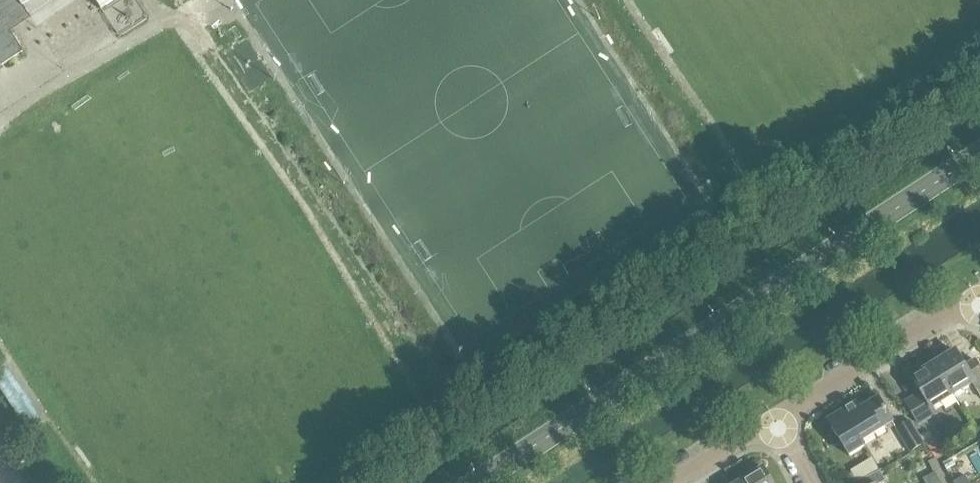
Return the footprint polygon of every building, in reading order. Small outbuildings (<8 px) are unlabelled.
[(5,61),(21,50),(21,49),(9,31),(5,25),(24,12),(21,6),(30,0),(0,0),(0,64),(5,61)] [(99,8),(111,0),(93,0),(99,8)] [(933,364),(952,395),(972,383),(979,396),(979,369),(975,360),(965,366),(955,351),(933,364)] [(935,413),(932,407),(952,395),(933,364),(923,370),(921,369),(914,373),(913,376),(911,378),(914,382),(913,384),(915,389),(918,389),(920,393),(905,402),(918,424),(935,413)] [(849,456),(865,446),(862,441),(893,422),(878,398),(861,409),(857,402),(827,420),(849,456)] [(896,429),(910,452),(925,443),(910,420),(896,429)] [(937,439),(927,445),(934,458),(945,452),(937,439)] [(854,466),(861,478),(881,467),(874,455),(854,466)] [(763,469),(740,482),(772,482),(763,469)] [(885,481),(880,471),(857,482),(881,482),(885,481)] [(925,482),(933,482),(939,480),(934,472),(923,478),(925,482)]
